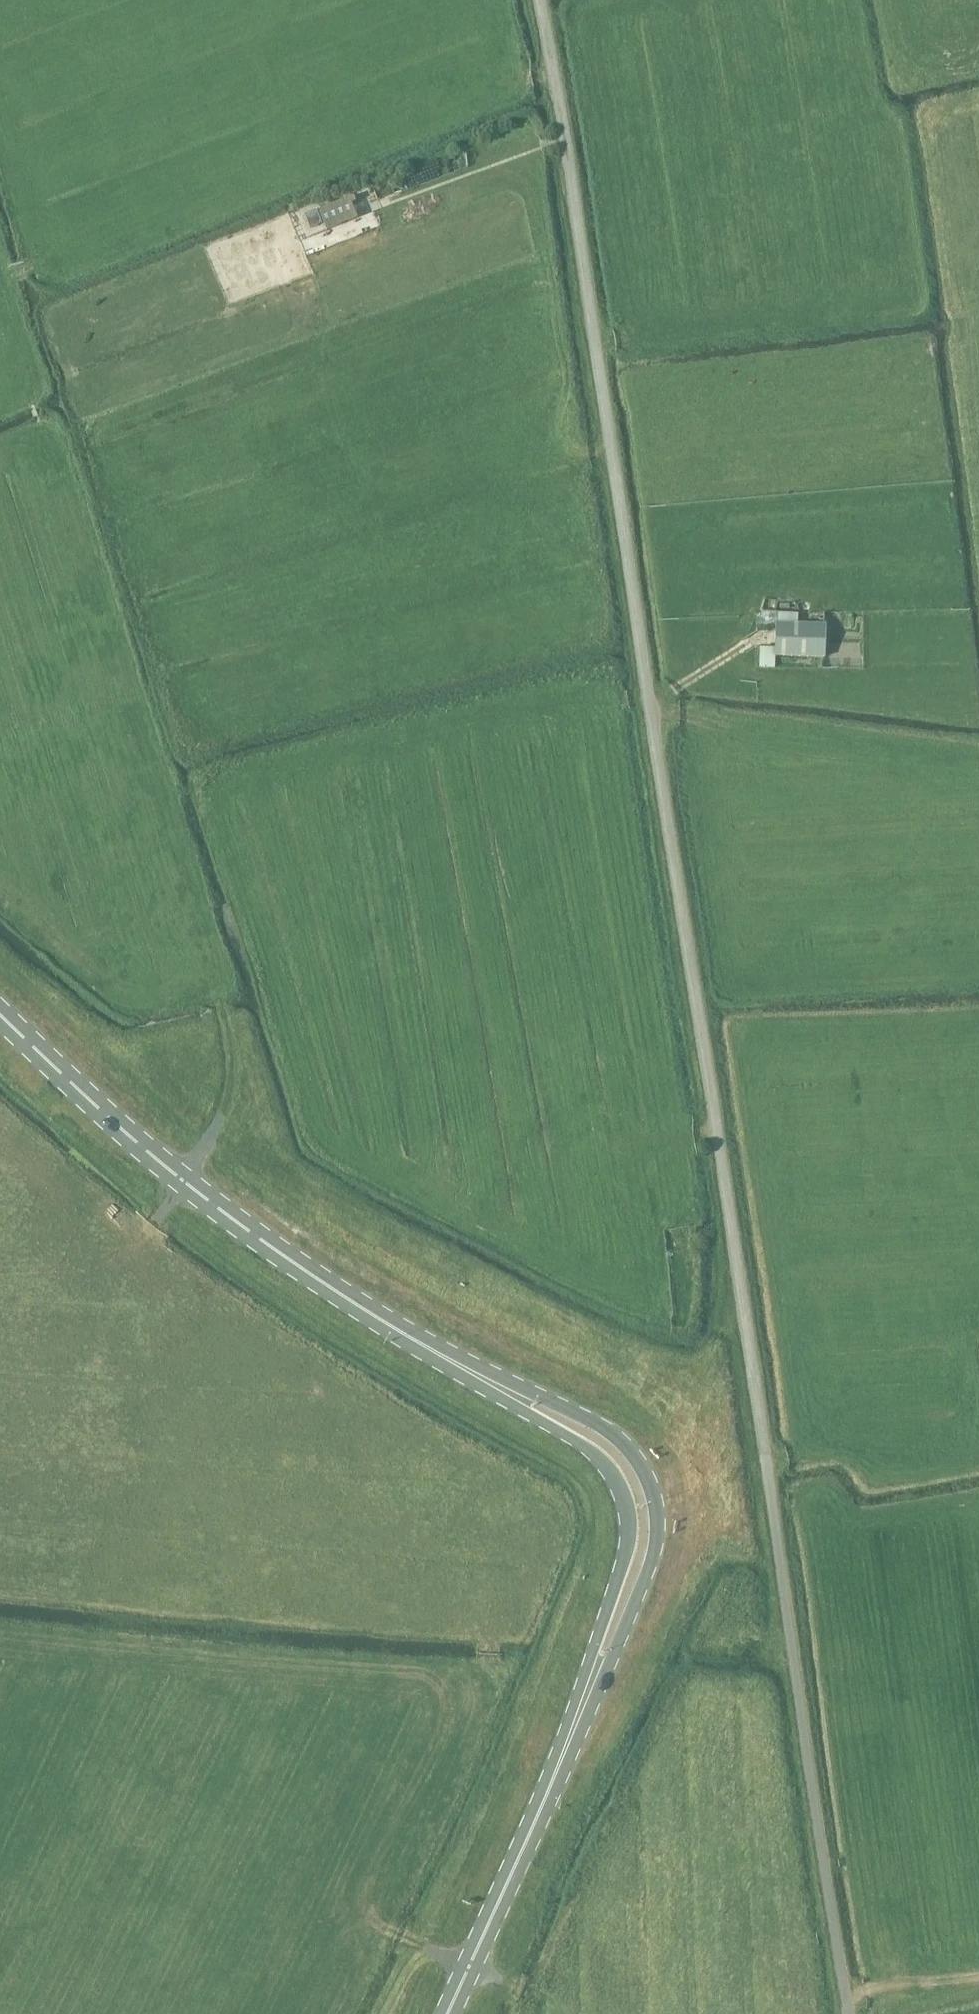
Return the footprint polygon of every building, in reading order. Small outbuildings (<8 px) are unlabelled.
[(352,196),(317,210),(323,225),(325,231),(356,218),(354,214),(350,204),(354,202),(352,196)] [(314,210),(303,215),(309,228),(320,224),(314,210)] [(823,658),(824,624),(796,623),(796,614),(775,613),(775,622),(774,622),(773,648),(758,647),(757,668),(773,669),(773,656),(823,658)]
